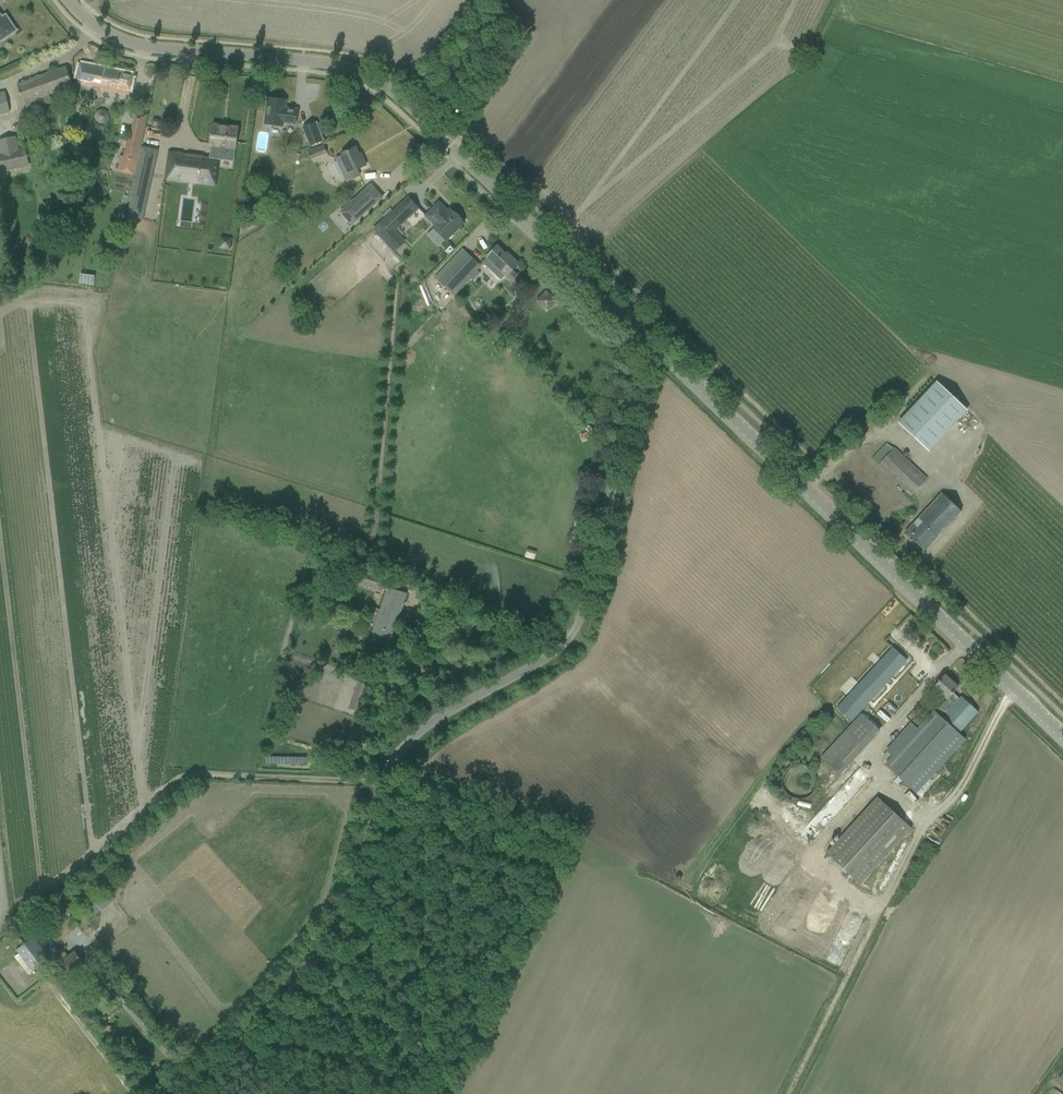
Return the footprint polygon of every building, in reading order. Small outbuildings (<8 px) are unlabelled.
[(9,35),(11,35),(14,33),(14,31),(16,30),(9,21),(6,23),(0,15),(0,41),(9,35)] [(80,64),(78,74),(78,83),(129,95),(134,75),(80,64)] [(66,67),(42,75),(49,94),(73,86),(66,67)] [(17,85),(21,95),(23,103),(24,102),(26,110),(52,102),(49,94),(42,75),(35,78),(35,79),(17,85)] [(0,93),(0,114),(10,112),(5,92),(0,93)] [(454,111),(460,105),(450,95),(444,101),(454,111)] [(289,109),(289,110),(285,109),(286,100),(268,98),(264,124),(282,126),(283,122),(295,124),(297,110),(289,109)] [(120,155),(117,171),(119,171),(134,175),(148,114),(133,111),(131,118),(133,119),(130,137),(127,136),(123,156),(120,155)] [(316,123),(303,128),(310,146),(323,141),(316,123)] [(202,160),(199,180),(212,181),(215,158),(218,159),(233,161),(235,147),(236,139),(237,128),(226,127),(226,128),(213,126),(212,137),(211,144),(212,144),(210,158),(202,156),(202,160)] [(0,139),(0,161),(2,172),(30,166),(26,147),(19,148),(16,136),(0,139)] [(322,143),(306,150),(311,159),(327,152),(322,143)] [(342,156),(336,159),(344,176),(348,174),(351,180),(360,176),(357,170),(366,165),(362,157),(361,158),(359,154),(355,147),(341,154),(342,156)] [(148,199),(158,152),(143,149),(132,195),(148,199)] [(168,178),(184,180),(187,158),(187,154),(171,152),(168,178)] [(199,180),(202,160),(187,158),(184,180),(199,182),(199,180)] [(352,225),(382,198),(371,185),(340,212),(352,225)] [(438,201),(424,216),(433,225),(431,227),(433,229),(427,234),(439,246),(445,240),(446,242),(448,240),(450,239),(454,236),(453,234),(465,222),(463,220),(463,218),(460,215),(457,215),(450,208),(448,210),(438,201)] [(394,230),(410,216),(400,205),(373,229),(392,249),(403,240),(394,230)] [(497,246),(486,257),(482,261),(501,280),(505,276),(511,281),(517,275),(512,270),(518,264),(512,257),(510,259),(497,246)] [(466,252),(438,281),(451,293),(479,265),(466,252)] [(80,274),(79,283),(94,284),(95,275),(80,274)] [(536,300),(545,311),(557,301),(548,290),(536,300)] [(937,382),(899,423),(928,451),(966,410),(937,382)] [(894,448),(879,465),(911,496),(927,479),(894,448)] [(913,523),(912,524),(905,532),(924,550),(961,511),(942,493),(918,519),(923,523),(918,528),(913,523)] [(354,582),(381,592),(382,589),(384,583),(386,576),(359,566),(354,582)] [(387,590),(372,632),(392,639),(407,593),(388,587),(389,585),(384,583),(382,589),(387,590)] [(892,648),(837,708),(851,721),(900,669),(905,673),(870,711),(885,725),(926,679),(892,648)] [(944,675),(934,686),(947,698),(935,712),(933,710),(917,728),(911,722),(885,750),(892,756),(884,764),(915,793),(964,738),(959,733),(978,712),(961,696),(959,699),(952,693),(957,687),(944,675)] [(366,686),(357,683),(349,709),(357,712),(366,686)] [(820,757),(839,775),(880,731),(861,713),(820,757)] [(860,884),(911,828),(877,797),(826,853),(860,884)] [(118,867),(124,873),(129,868),(123,862),(118,867)] [(25,943),(16,949),(26,963),(32,971),(53,956),(59,963),(59,964),(67,975),(84,963),(75,951),(67,957),(61,949),(58,951),(42,930),(25,943)]
